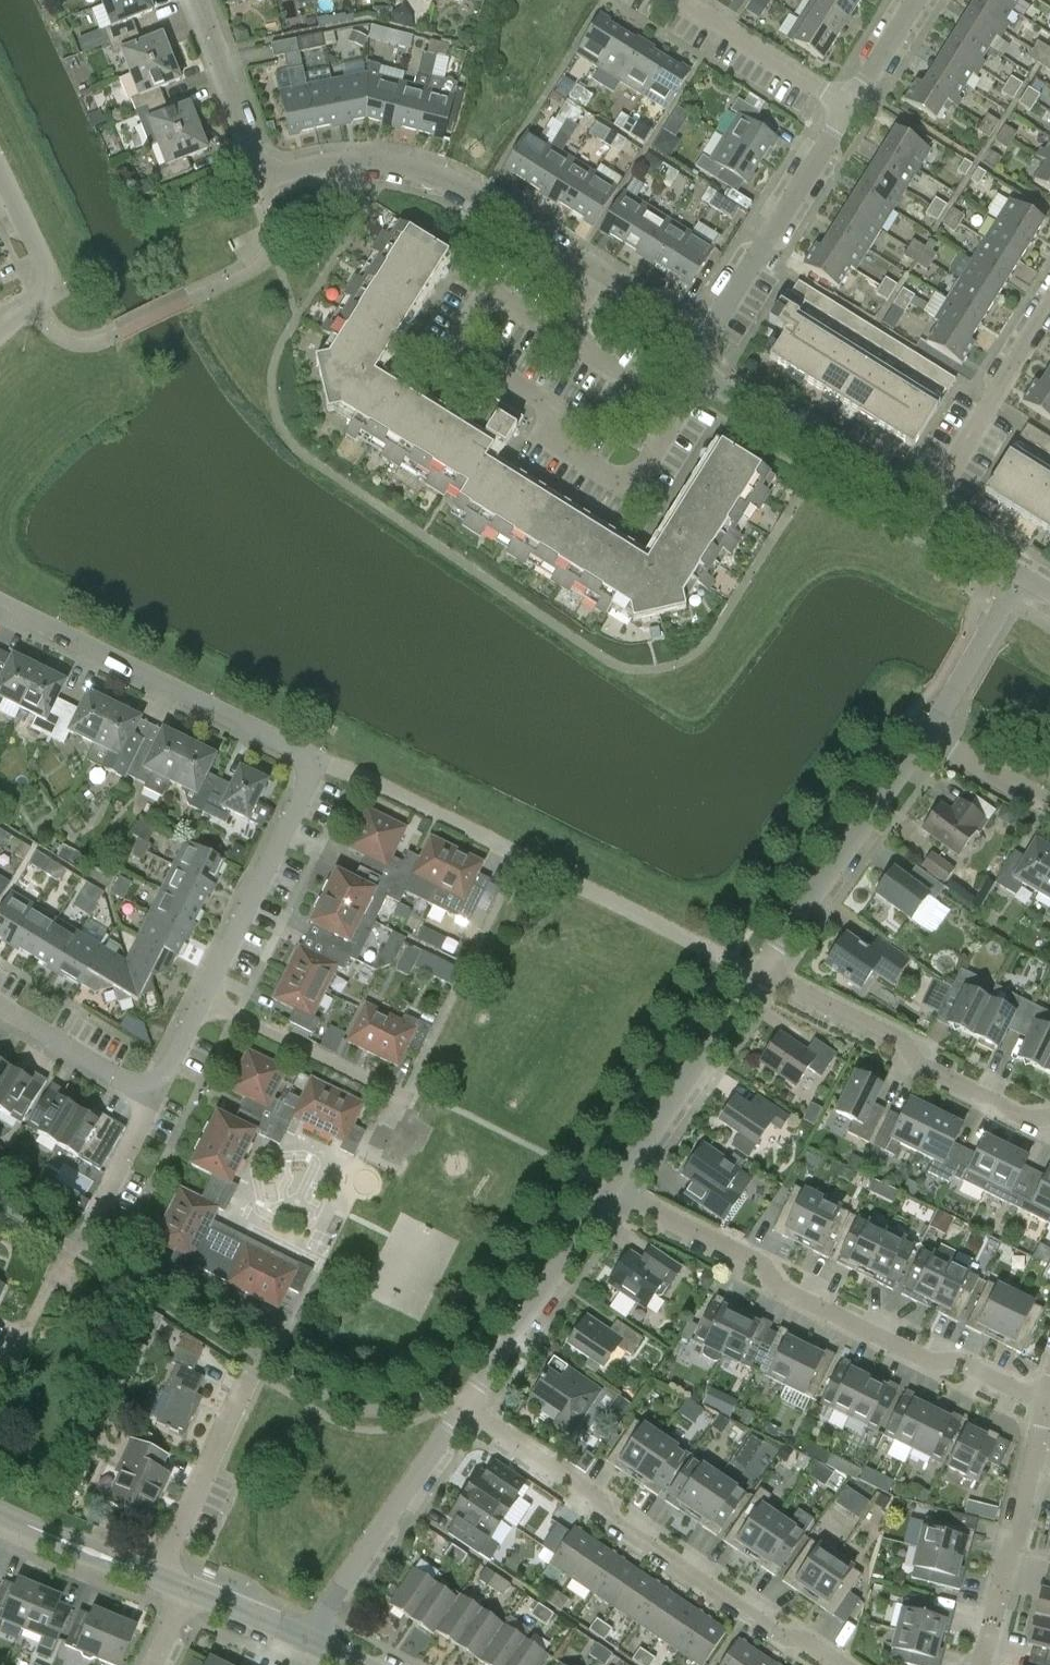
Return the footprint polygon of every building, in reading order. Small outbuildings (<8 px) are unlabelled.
[(137,32),(133,20),(153,12),(148,0),(116,0),(103,5),(112,27),(104,30),(109,43),(137,32)] [(768,3),(764,0),(752,0),(746,10),(759,18),(768,3)] [(848,22),(813,0),(809,0),(798,18),(835,42),(848,22)] [(860,2),(857,0),(813,0),(848,22),(860,2)] [(1004,32),(1009,25),(1005,23),(1012,11),(995,0),(976,0),(970,11),(1004,32)] [(1012,11),(1019,0),(995,0),(1012,11)] [(958,29),(989,48),(996,37),(1000,39),(1004,32),(970,11),(958,29)] [(576,55),(598,69),(599,69),(622,32),(599,18),(576,55)] [(785,39),(793,44),(823,62),(835,42),(798,18),(785,39)] [(241,27),(233,29),(236,42),(249,39),(246,30),(241,27)] [(946,48),(981,70),(985,63),(981,60),(989,48),(958,29),(946,48)] [(349,39),(363,45),(367,35),(352,30),(349,39)] [(122,53),(130,74),(131,74),(171,58),(162,36),(142,44),(137,32),(109,43),(114,56),(122,53)] [(598,69),(591,79),(613,93),(620,82),(621,83),(644,46),(622,32),(599,69),(598,69)] [(300,53),(325,48),(322,35),(297,40),(300,53)] [(285,56),(292,90),(280,92),(289,135),(315,129),(304,74),(300,53),(297,40),(271,45),(274,59),(285,56)] [(437,57),(440,43),(431,41),(427,54),(437,57)] [(1037,41),(1032,49),(1044,57),(1049,49),(1037,41)] [(440,43),(437,57),(446,59),(449,46),(440,43)] [(643,97),(666,60),(644,46),(621,83),(643,97)] [(935,67),(965,86),(972,75),(976,77),(981,70),(946,48),(935,67)] [(1027,57),(1039,65),(1044,57),(1032,49),(1027,57)] [(1044,57),(1039,65),(1049,72),(1049,61),(1044,57)] [(130,74),(119,78),(126,97),(131,99),(136,112),(164,101),(159,89),(180,81),(171,58),(131,74),(130,74)] [(666,60),(643,97),(666,111),(689,74),(666,60)] [(332,81),(341,124),(367,119),(368,62),(367,62),(366,74),(332,81)] [(392,125),(403,83),(401,83),(404,72),(368,62),(367,119),(392,125)] [(923,86),(951,103),(950,104),(957,108),(962,100),(958,98),(965,86),(935,67),(923,85),(923,86)] [(331,82),(328,70),(304,74),(315,129),(341,124),(332,81),(331,82)] [(417,73),(413,86),(403,83),(392,125),(417,132),(432,77),(417,73)] [(458,83),(453,82),(452,79),(448,78),(445,80),(432,77),(417,132),(443,139),(458,83)] [(1006,85),(1018,93),(1023,85),(1011,77),(1006,85)] [(951,103),(923,86),(923,85),(917,81),(904,101),(935,121),(943,108),(946,111),(950,104),(951,103)] [(1018,93),(1006,85),(1001,93),(1013,101),(1018,93)] [(578,102),(585,90),(577,86),(570,97),(578,102)] [(1023,96),(1035,104),(1040,96),(1028,88),(1023,96)] [(585,90),(578,102),(586,107),(593,95),(585,90)] [(1035,104),(1023,96),(1018,104),(1030,112),(1035,104)] [(775,138),(753,124),(760,113),(738,100),(731,111),(738,116),(724,138),(761,161),(775,138)] [(190,105),(169,113),(164,101),(136,112),(141,125),(149,122),(158,144),(199,128),(190,105)] [(555,121),(562,125),(565,120),(566,121),(574,109),(566,104),(555,121)] [(682,127),(689,115),(677,108),(670,119),(682,127)] [(574,109),(566,121),(574,126),(582,114),(574,109)] [(622,130),(630,118),(622,113),(614,125),(622,130)] [(982,123),(994,130),(999,123),(987,115),(982,123)] [(630,118),(622,130),(630,135),(638,123),(630,118)] [(994,130),(982,123),(977,131),(989,138),(994,130)] [(1000,134),(1012,141),(1016,133),(1005,126),(1000,134)] [(191,170),(187,159),(207,150),(199,128),(158,144),(166,165),(158,168),(163,181),(191,170)] [(883,149),(918,171),(930,150),(896,129),(883,149)] [(527,183),(550,146),(528,132),(505,169),(527,183)] [(611,148),(618,137),(610,132),(603,144),(611,148)] [(1012,141),(1000,134),(995,142),(1007,149),(1012,141)] [(618,137),(611,148),(619,153),(626,142),(618,137)] [(725,169),(747,183),(761,161),(724,138),(711,160),(704,155),(696,167),(718,180),(725,169)] [(1049,165),(1049,144),(1045,152),(1041,150),(1036,158),(1043,162),(1043,161),(1049,165)] [(549,197),(573,160),(550,146),(527,183),(549,197)] [(918,171),(883,149),(871,169),(905,191),(918,171)] [(993,168),(1000,157),(989,151),(982,162),(993,168)] [(572,211),(595,174),(573,160),(549,197),(572,211)] [(1043,162),(1038,168),(1042,170),(1034,183),(1049,192),(1049,165),(1043,161),(1043,162)] [(964,179),(971,167),(963,162),(956,174),(964,179)] [(663,181),(670,169),(662,164),(655,176),(663,181)] [(670,169),(663,181),(671,186),(678,174),(670,169)] [(905,191),(871,169),(858,189),(893,211),(905,191)] [(978,188),(985,176),(977,171),(969,182),(978,188)] [(595,174),(572,211),(594,225),(617,188),(595,174)] [(137,200),(154,192),(149,180),(132,188),(137,200)] [(1033,185),(1029,191),(1039,197),(1042,191),(1033,185)] [(709,189),(701,201),(709,206),(717,194),(709,189)] [(893,211),(858,189),(846,209),(880,230),(893,211)] [(624,244),(647,207),(624,193),(601,229),(624,244)] [(739,208),(725,199),(717,194),(709,206),(732,220),(739,208)] [(996,194),(984,212),(997,220),(1032,242),(1049,213),(1038,206),(1033,214),(1010,200),(1009,202),(996,194)] [(930,206),(942,214),(947,206),(935,198),(930,206)] [(942,214),(930,206),(925,214),(937,222),(942,214)] [(646,257),(669,221),(647,207),(624,244),(646,257)] [(880,230),(846,209),(833,229),(868,250),(880,230)] [(948,217),(960,225),(965,217),(953,209),(948,217)] [(960,225),(948,217),(943,225),(955,233),(960,225)] [(1032,242),(997,220),(985,240),(1019,262),(1032,242)] [(668,271),(691,234),(669,221),(646,257),(668,271)] [(706,576),(722,550),(731,556),(742,537),(734,532),(750,506),(758,511),(770,493),(762,487),(770,474),(721,443),(647,562),(485,461),(494,447),(375,374),(375,373),(449,254),(400,224),(392,238),(383,233),(372,251),(380,256),(364,282),(356,277),(344,296),(352,301),(336,327),(328,321),(322,331),(338,342),(330,356),(316,359),(328,412),(342,409),(356,418),(345,434),(356,441),(361,432),(387,448),(381,457),(400,468),(405,460),(431,476),(426,484),(444,496),(449,488),(462,496),(454,509),(467,517),(462,526),(481,537),(486,529),(512,545),(507,554),(525,565),(530,557),(556,573),(551,581),(570,593),(575,584),(601,601),(595,609),(605,615),(616,599),(630,607),(633,621),(686,609),(683,595),(692,581),(708,591),(715,581),(706,576)] [(868,250),(833,229),(821,248),(817,246),(816,246),(855,270),(868,250)] [(691,234),(668,271),(691,286),(714,249),(691,234)] [(925,247),(924,247),(913,240),(908,248),(920,255),(925,247)] [(1019,262),(985,240),(972,260),(1007,282),(1019,262)] [(855,270),(816,246),(803,267),(838,288),(850,268),(855,271),(855,270)] [(920,255),(932,263),(937,255),(925,247),(920,255)] [(903,256),(915,263),(920,255),(908,248),(903,256)] [(932,263),(920,255),(915,263),(927,271),(932,263)] [(1007,282),(972,260),(960,280),(994,302),(1007,282)] [(881,286),(892,293),(897,286),(885,278),(881,286)] [(994,302),(960,280),(947,300),(982,322),(994,302)] [(790,293),(805,303),(948,392),(955,380),(798,282),(791,293),(790,293)] [(892,293),(881,286),(876,294),(887,302),(892,293)] [(898,297),(910,304),(915,296),(903,289),(898,297)] [(798,314),(805,303),(790,293),(783,304),(780,303),(769,321),(786,332),(770,359),(913,448),(937,409),(795,320),(799,315),(798,314)] [(910,304),(898,297),(893,305),(905,312),(910,304)] [(982,322),(947,300),(935,320),(974,344),(970,341),(982,322)] [(974,344),(935,320),(935,321),(939,324),(927,344),(961,365),(974,344)] [(1041,385),(1036,382),(1036,383),(1049,392),(1049,370),(1041,385)] [(1036,383),(1023,404),(1049,421),(1049,392),(1036,383)] [(474,418),(482,424),(490,428),(504,406),(488,396),(474,418)] [(505,447),(523,418),(504,406),(490,428),(485,435),(505,447)] [(1049,455),(1049,439),(1027,425),(1020,436),(1049,455)] [(1009,453),(985,493),(1049,534),(1049,479),(1009,453)] [(660,628),(648,630),(650,643),(662,640),(660,628)] [(2,678),(0,677),(0,706),(3,700),(20,708),(39,669),(13,656),(2,678)] [(30,728),(40,733),(51,739),(66,709),(55,704),(65,682),(39,669),(20,708),(36,716),(30,728)] [(88,693),(77,715),(66,709),(51,739),(72,749),(78,737),(95,745),(114,706),(88,693)] [(87,761),(104,769),(125,780),(127,776),(141,746),(130,741),(140,719),(114,706),(95,745),(87,761)] [(143,788),(162,797),(170,783),(189,744),(163,731),(152,752),(141,746),(127,776),(145,785),(143,788)] [(40,741),(36,748),(44,752),(48,744),(40,741)] [(183,789),(190,807),(202,813),(216,784),(205,778),(215,756),(189,744),(170,783),(183,789)] [(240,769),(230,790),(216,784),(202,813),(225,824),(230,813),(248,821),(267,782),(240,769)] [(257,806),(249,822),(263,828),(270,813),(257,806)] [(923,830),(958,856),(975,832),(979,834),(988,822),(966,807),(958,819),(940,806),(923,830)] [(363,871),(398,888),(404,877),(386,868),(406,829),(367,810),(347,849),(369,859),(363,871)] [(1015,812),(1008,824),(1022,833),(1029,820),(1015,812)] [(411,877),(437,890),(456,851),(430,838),(411,877)] [(151,845),(138,839),(134,847),(147,853),(151,845)] [(173,866),(212,886),(224,862),(185,842),(173,866)] [(1015,896),(1022,885),(1038,894),(1049,874),(1049,851),(1035,842),(1023,863),(1011,856),(995,884),(1015,896)] [(15,856),(23,861),(30,849),(22,844),(15,856)] [(130,856),(142,862),(147,853),(134,847),(130,856)] [(73,851),(68,862),(80,868),(85,857),(73,851)] [(483,864),(456,851),(437,890),(423,918),(433,923),(438,913),(467,927),(490,881),(477,875),(483,864)] [(35,852),(28,863),(44,872),(43,873),(52,878),(59,866),(35,852)] [(955,869),(931,852),(921,867),(944,884),(955,869)] [(60,883),(67,871),(59,866),(52,878),(60,883)] [(87,875),(106,886),(112,876),(92,866),(87,875)] [(212,886),(173,866),(161,890),(201,909),(212,886)] [(921,928),(939,904),(934,901),(944,888),(922,872),(915,881),(909,876),(906,880),(893,870),(875,894),(921,928)] [(391,902),(398,888),(363,871),(358,883),(336,872),(323,898),(362,917),(374,893),(391,902)] [(1038,894),(1049,902),(1049,874),(1038,894)] [(132,883),(119,877),(115,886),(128,892),(132,883)] [(9,884),(0,879),(0,899),(9,884)] [(86,882),(78,894),(86,899),(94,887),(86,882)] [(111,894),(123,900),(128,892),(115,886),(111,894)] [(94,904),(102,892),(94,887),(86,899),(94,904)] [(161,890),(150,913),(189,933),(201,909),(161,890)] [(11,944),(34,907),(11,893),(0,911),(0,937),(11,944)] [(362,917),(323,898),(310,924),(332,935),(326,947),(351,959),(358,945),(350,942),(362,917)] [(11,944),(34,958),(56,921),(34,907),(11,944)] [(150,913),(138,937),(177,956),(189,933),(150,913)] [(34,958),(56,971),(79,934),(56,921),(34,958)] [(423,927),(417,939),(431,946),(437,934),(423,927)] [(56,971),(78,985),(101,948),(79,934),(56,971)] [(908,961),(877,940),(869,952),(846,936),(825,966),(859,990),(877,964),(896,977),(908,961)] [(138,937),(126,963),(137,1003),(141,997),(154,993),(150,978),(155,967),(169,974),(177,956),(138,937)] [(422,953),(408,946),(401,962),(414,969),(422,953)] [(344,972),(351,959),(326,947),(320,958),(299,947),(286,974),(325,993),(337,969),(344,972)] [(78,985),(95,995),(103,982),(113,989),(118,1004),(132,1000),(137,1003),(126,963),(101,948),(78,985)] [(975,953),(970,951),(960,970),(948,994),(959,1000),(947,1025),(972,1037),(989,1002),(989,1001),(974,994),(981,980),(965,972),(975,953)] [(422,953),(414,969),(424,973),(432,958),(422,953)] [(379,954),(372,969),(377,971),(394,964),(395,962),(379,954)] [(288,1023),(313,1035),(320,1021),(313,1017),(325,993),(286,974),(273,1000),(294,1010),(288,1023)] [(1031,1005),(996,987),(989,1001),(989,1002),(972,1037),(978,1040),(976,1044),(992,1052),(994,1048),(996,1049),(1008,1024),(1019,1029),(1031,1005)] [(347,1041),(372,1054),(391,1016),(366,1003),(347,1041)] [(1031,1005),(1019,1029),(1030,1035),(1018,1060),(1042,1072),(1049,1056),(1049,1014),(1031,1005)] [(391,1016),(372,1054),(398,1066),(408,1045),(420,1051),(432,1026),(419,1019),(419,1020),(395,1008),(391,1016)] [(837,1055),(814,1039),(805,1052),(779,1034),(760,1062),(796,1086),(808,1069),(821,1078),(837,1055)] [(325,1036),(320,1047),(335,1055),(341,1044),(325,1036)] [(353,1158),(365,1133),(353,1127),(363,1105),(311,1079),(300,1101),(288,1094),(283,1105),(272,1099),(286,1071),(247,1051),(228,1090),(250,1101),(238,1124),(217,1113),(191,1166),(212,1177),(201,1200),(179,1189),(154,1241),(175,1252),(169,1264),(194,1277),(201,1263),(193,1259),(209,1228),(246,1246),(228,1283),(279,1308),(288,1288),(300,1294),(313,1269),(300,1262),(299,1263),(213,1220),(218,1208),(226,1212),(237,1189),(230,1185),(256,1133),(279,1144),(292,1118),(344,1144),(340,1152),(353,1158)] [(11,1070),(0,1063),(0,1089),(11,1070)] [(0,1089),(0,1111),(21,1124),(47,1081),(31,1072),(26,1079),(11,1070),(0,1089)] [(870,1108),(881,1087),(854,1074),(835,1113),(852,1121),(847,1133),(868,1143),(882,1114),(870,1108)] [(57,1146),(79,1111),(63,1102),(68,1094),(52,1085),(27,1127),(57,1146)] [(731,1147),(747,1158),(770,1124),(780,1130),(787,1119),(762,1102),(755,1113),(735,1099),(719,1122),(739,1135),(731,1147)] [(909,1101),(899,1122),(887,1117),(873,1146),(880,1150),(894,1156),(900,1145),(916,1153),(936,1114),(909,1101)] [(99,1171),(113,1149),(125,1129),(98,1113),(94,1120),(79,1111),(57,1146),(99,1171)] [(951,1177),(963,1154),(951,1148),(962,1127),(936,1114),(916,1153),(933,1161),(927,1173),(948,1184),(952,1177),(951,1177)] [(984,1138),(974,1159),(963,1154),(951,1177),(952,1177),(984,1193),(1006,1149),(984,1138)] [(873,1146),(868,1157),(875,1160),(880,1150),(873,1146)] [(724,1220),(739,1197),(743,1191),(731,1182),(738,1171),(702,1147),(683,1174),(710,1192),(701,1205),(724,1220)] [(1032,1176),(1021,1171),(1027,1159),(1006,1149),(984,1193),(1016,1209),(1032,1176)] [(7,1153),(1,1163),(13,1170),(17,1163),(16,1155),(8,1151),(7,1153)] [(852,1156),(846,1168),(859,1174),(864,1162),(852,1156)] [(836,1176),(848,1182),(852,1173),(840,1167),(836,1176)] [(1043,1181),(1032,1176),(1016,1209),(1048,1225),(1049,1221),(1049,1170),(1043,1181)] [(901,1192),(913,1198),(918,1190),(916,1184),(907,1180),(901,1192)] [(803,1239),(821,1202),(793,1188),(772,1232),(787,1239),(790,1232),(803,1239)] [(73,1193),(67,1205),(84,1214),(90,1202),(73,1193)] [(821,1202),(803,1239),(816,1245),(812,1252),(828,1259),(849,1216),(821,1202)] [(944,1236),(952,1220),(936,1213),(929,1228),(944,1236)] [(868,1271),(886,1234),(858,1220),(836,1263),(852,1271),(855,1264),(868,1271)] [(886,1234),(868,1271),(880,1277),(877,1284),(892,1291),(914,1248),(886,1234)] [(932,1302),(950,1266),(922,1252),(901,1295),(916,1303),(919,1296),(932,1302)] [(647,1266),(629,1254),(609,1283),(645,1308),(653,1295),(659,1299),(680,1270),(655,1253),(647,1266)] [(950,1266),(932,1302),(945,1309),(941,1315),(957,1323),(978,1280),(950,1266)] [(705,1270),(700,1277),(702,1285),(708,1290),(716,1278),(705,1270)] [(996,1334),(1015,1298),(987,1284),(965,1327),(980,1335),(984,1328),(996,1334)] [(705,1346),(703,1351),(703,1355),(705,1358),(713,1361),(717,1362),(719,1360),(740,1317),(728,1311),(731,1304),(716,1297),(694,1340),(705,1346)] [(1015,1298),(996,1334),(1009,1341),(1006,1347),(1021,1355),(1042,1311),(1015,1298)] [(82,1313),(108,1328),(112,1321),(86,1306),(82,1313)] [(147,1311),(136,1335),(152,1342),(159,1325),(157,1324),(160,1317),(147,1311)] [(690,1343),(698,1326),(692,1323),(694,1317),(691,1315),(680,1338),(690,1343)] [(616,1321),(609,1332),(586,1317),(567,1345),(603,1369),(618,1348),(630,1356),(642,1339),(616,1321)] [(720,1359),(722,1354),(750,1368),(771,1324),(756,1317),(753,1324),(740,1317),(719,1360),(720,1359)] [(786,1385),(804,1349),(791,1342),(794,1336),(779,1328),(758,1372),(786,1385)] [(204,1349),(182,1339),(171,1364),(175,1366),(162,1394),(168,1397),(155,1423),(183,1436),(191,1419),(192,1419),(197,1409),(190,1406),(203,1378),(192,1373),(204,1349)] [(804,1349),(786,1385),(814,1399),(835,1356),(820,1348),(817,1355),(804,1349)] [(131,1377),(137,1362),(126,1357),(119,1372),(131,1377)] [(849,1417),(867,1380),(855,1374),(858,1367),(843,1360),(821,1403),(849,1417)] [(554,1427),(571,1439),(602,1393),(575,1375),(568,1386),(548,1373),(530,1400),(542,1408),(545,1404),(562,1415),(554,1427)] [(867,1380),(849,1417),(877,1431),(899,1387),(883,1380),(880,1386),(867,1380)] [(888,1455),(904,1463),(911,1448),(913,1448),(931,1412),(918,1405),(922,1399),(906,1391),(885,1435),(896,1440),(888,1455)] [(617,1424),(631,1405),(618,1396),(605,1415),(617,1424)] [(729,1401),(723,1414),(729,1417),(735,1404),(729,1401)] [(749,1428),(755,1415),(747,1411),(741,1423),(749,1428)] [(931,1412),(913,1448),(941,1462),(962,1419),(947,1411),(944,1418),(931,1412)] [(730,1423),(720,1416),(714,1425),(724,1432),(730,1423)] [(636,1473),(660,1438),(634,1421),(606,1462),(620,1472),(624,1465),(636,1473)] [(766,1433),(776,1439),(781,1430),(770,1425),(766,1433)] [(967,1429),(949,1466),(977,1480),(999,1437),(983,1429),(980,1436),(967,1429)] [(752,1436),(734,1461),(745,1469),(763,1443),(752,1436)] [(660,1438),(636,1473),(647,1481),(643,1488),(657,1497),(685,1456),(660,1438)] [(808,1443),(800,1440),(796,1449),(803,1453),(808,1443)] [(166,1476),(157,1471),(163,1457),(131,1442),(118,1470),(122,1472),(109,1502),(146,1519),(166,1476)] [(811,1445),(806,1455),(826,1465),(831,1455),(811,1445)] [(778,1458),(785,1464),(793,1453),(785,1447),(778,1458)] [(596,1458),(587,1452),(577,1467),(585,1473),(596,1458)] [(861,1470),(831,1455),(826,1465),(856,1480),(861,1470)] [(485,1475),(480,1472),(469,1488),(472,1490),(467,1497),(502,1521),(518,1498),(515,1496),(524,1482),(494,1461),(485,1475)] [(694,1513),(718,1478),(693,1461),(664,1502),(678,1512),(683,1505),(694,1513)] [(834,1474),(819,1464),(811,1477),(826,1487),(834,1474)] [(718,1478),(694,1513),(706,1521),(702,1528),(716,1537),(744,1496),(718,1478)] [(911,1490),(897,1484),(893,1492),(907,1499),(911,1490)] [(846,1487),(835,1503),(844,1509),(855,1493),(846,1487)] [(771,1496),(760,1488),(723,1542),(737,1552),(741,1545),(753,1553),(777,1518),(763,1508),(771,1496)] [(926,1504),(931,1494),(921,1489),(916,1499),(926,1504)] [(497,1544),(490,1539),(502,1521),(467,1497),(463,1504),(460,1502),(449,1518),(456,1522),(448,1535),(472,1551),(472,1550),(490,1562),(491,1561),(491,1560),(497,1550),(497,1544)] [(884,1511),(890,1502),(883,1497),(877,1507),(884,1511)] [(998,1509),(984,1505),(980,1518),(994,1522),(998,1509)] [(814,1520),(798,1509),(787,1525),(777,1518),(753,1553),(765,1561),(760,1568),(775,1577),(814,1520)] [(918,1549),(960,1560),(963,1546),(970,1548),(974,1531),(926,1519),(918,1549)] [(541,1547),(544,1549),(555,1556),(570,1534),(556,1525),(541,1547)] [(571,1580),(596,1544),(574,1528),(570,1534),(555,1556),(549,1564),(571,1580)] [(812,1594),(836,1558),(810,1541),(782,1582),(796,1592),(800,1586),(812,1594)] [(593,1594),(617,1558),(596,1544),(571,1580),(593,1594)] [(451,1545),(444,1557),(451,1562),(459,1551),(451,1545)] [(538,1557),(549,1564),(555,1556),(544,1549),(538,1557)] [(960,1560),(918,1549),(910,1579),(959,1592),(963,1575),(956,1573),(960,1560)] [(456,1572),(467,1556),(459,1551),(451,1562),(452,1563),(449,1568),(456,1572)] [(614,1609),(639,1573),(617,1558),(593,1594),(614,1609)] [(836,1558),(812,1594),(823,1601),(819,1608),(833,1617),(861,1576),(836,1558)] [(875,1569),(873,1578),(881,1580),(883,1571),(875,1569)] [(411,1621),(436,1585),(414,1570),(389,1606),(411,1621)] [(636,1624),(661,1588),(639,1573),(614,1609),(636,1624)] [(495,1575),(487,1586),(494,1592),(502,1580),(495,1575)] [(0,1590),(0,1628),(2,1622),(22,1630),(40,1589),(18,1580),(16,1586),(4,1581),(0,1590)] [(502,1597),(510,1585),(502,1580),(494,1592),(502,1597)] [(436,1585),(411,1621),(433,1636),(436,1632),(435,1632),(457,1599),(436,1585)] [(658,1638),(682,1602),(661,1588),(636,1624),(658,1638)] [(38,1653),(50,1658),(70,1609),(58,1604),(61,1599),(40,1589),(22,1630),(43,1639),(38,1653)] [(553,1590),(545,1601),(553,1607),(561,1595),(553,1590)] [(1049,1622),(1049,1593),(1042,1591),(1035,1618),(1049,1622)] [(435,1632),(436,1632),(457,1647),(481,1611),(459,1595),(457,1599),(435,1632)] [(561,1612),(568,1600),(561,1595),(553,1607),(561,1612)] [(897,1630),(939,1641),(942,1627),(949,1629),(954,1613),(905,1600),(897,1630)] [(679,1653),(704,1617),(682,1602),(658,1638),(679,1653)] [(538,1604),(530,1616),(538,1621),(545,1609),(538,1604)] [(545,1626),(553,1615),(545,1609),(538,1621),(545,1626)] [(79,1611),(68,1637),(64,1646),(82,1653),(83,1657),(90,1660),(94,1659),(98,1660),(115,1619),(94,1610),(91,1616),(79,1611)] [(481,1611),(457,1647),(478,1661),(503,1625),(481,1611)] [(679,1653),(697,1664),(704,1664),(726,1632),(704,1617),(679,1653)] [(1035,1618),(1027,1646),(1047,1651),(1044,1664),(1048,1664),(1049,1664),(1049,1622),(1035,1618)] [(136,1628),(115,1619),(98,1660),(109,1664),(121,1664),(136,1628)] [(596,1619),(588,1631),(596,1636),(604,1624),(596,1619)] [(604,1641),(612,1630),(604,1624),(596,1636),(604,1641)] [(478,1661),(484,1664),(507,1664),(525,1640),(503,1625),(478,1661)] [(897,1630),(890,1661),(907,1664),(940,1664),(942,1657),(935,1655),(939,1641),(897,1630)] [(507,1664),(540,1664),(547,1655),(525,1640),(507,1664)] [(760,1656),(738,1640),(721,1664),(754,1664),(760,1656)] [(596,1644),(589,1656),(596,1661),(604,1650),(596,1644)] [(631,1660),(639,1664),(647,1654),(639,1649),(631,1660)] [(612,1655),(604,1650),(596,1661),(602,1664),(605,1664),(612,1655)] [(655,1659),(647,1654),(639,1664),(651,1664),(655,1659)] [(760,1656),(754,1664),(774,1664),(760,1656)]
